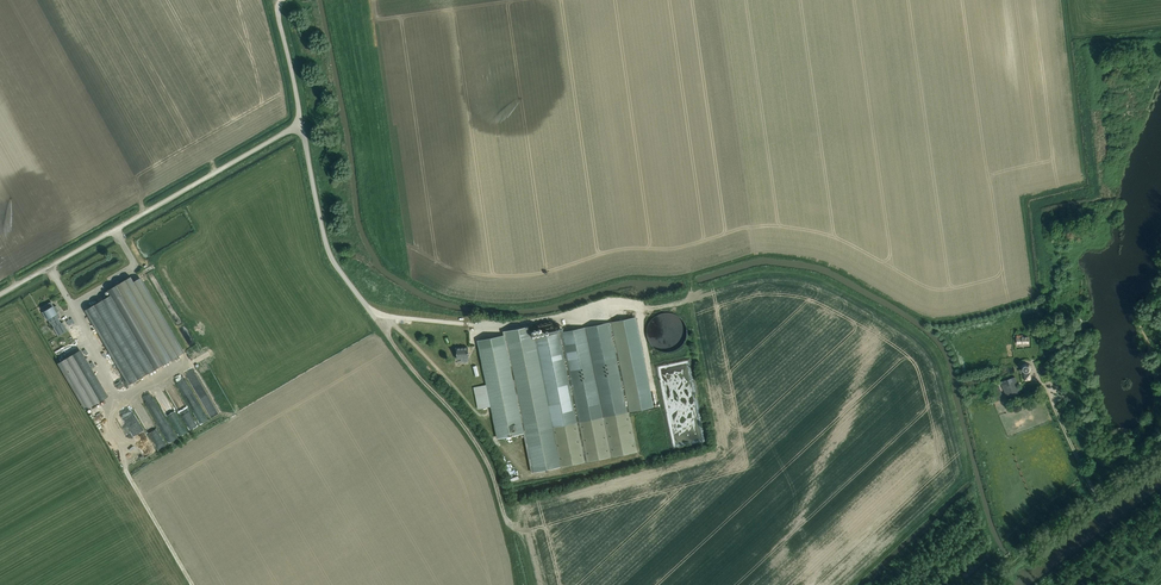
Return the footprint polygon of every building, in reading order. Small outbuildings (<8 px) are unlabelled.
[(139,278),(139,277),(132,281),(130,277),(108,289),(111,295),(86,309),(130,383),(183,352),(139,278)] [(50,322),(55,320),(60,317),(57,311),(59,310),(56,305),(54,306),(51,301),(41,307),(44,311),(42,312),(46,319),(48,318),(50,322)] [(654,405),(635,318),(535,339),(531,325),(502,331),(503,335),(477,339),(497,440),(523,433),(531,472),(638,451),(628,411),(654,405)] [(63,322),(58,325),(53,327),(58,336),(68,330),(63,322)] [(1029,343),(1028,337),(1023,337),(1023,335),(1016,335),(1017,344),(1029,343)] [(468,358),(468,353),(468,347),(456,348),(456,358),(461,358),(461,362),(465,361),(465,358),(468,358)] [(60,362),(87,408),(107,396),(80,351),(60,362)] [(1029,363),(1028,363),(1027,363),(1026,363),(1025,363),(1024,363),(1023,364),(1022,364),(1022,365),(1022,366),(1021,367),(1021,368),(1021,369),(1022,370),(1022,371),(1023,372),(1024,373),(1025,373),(1024,374),(1024,381),(1032,380),(1031,373),(1029,373),(1030,372),(1031,371),(1032,370),(1032,369),(1032,368),(1032,367),(1032,366),(1031,365),(1031,364),(1030,364),(1029,363)] [(182,382),(184,386),(192,382),(189,377),(182,382)] [(1020,392),(1016,381),(1015,377),(1001,381),(1007,397),(1020,392)] [(998,400),(1004,398),(999,386),(993,388),(998,400)] [(126,413),(133,425),(138,423),(139,426),(144,424),(141,418),(136,420),(133,413),(138,411),(136,408),(126,413)] [(131,431),(133,430),(124,414),(121,416),(131,431)]
